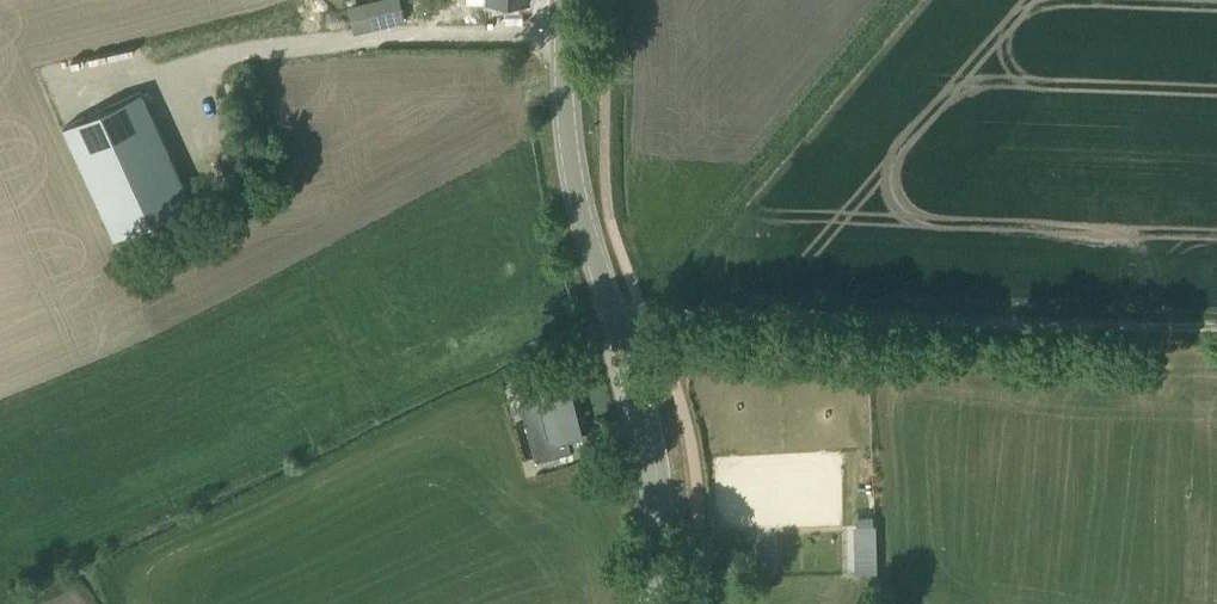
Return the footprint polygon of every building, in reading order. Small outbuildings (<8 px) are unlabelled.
[(369,24),(404,16),(401,0),(388,0),(365,5),(369,24)] [(140,91),(65,126),(116,238),(192,204),(140,91)] [(533,381),(534,384),(516,388),(534,461),(571,452),(567,436),(578,434),(563,373),(533,381)] [(853,569),(875,569),(875,523),(853,523),(853,569)]
